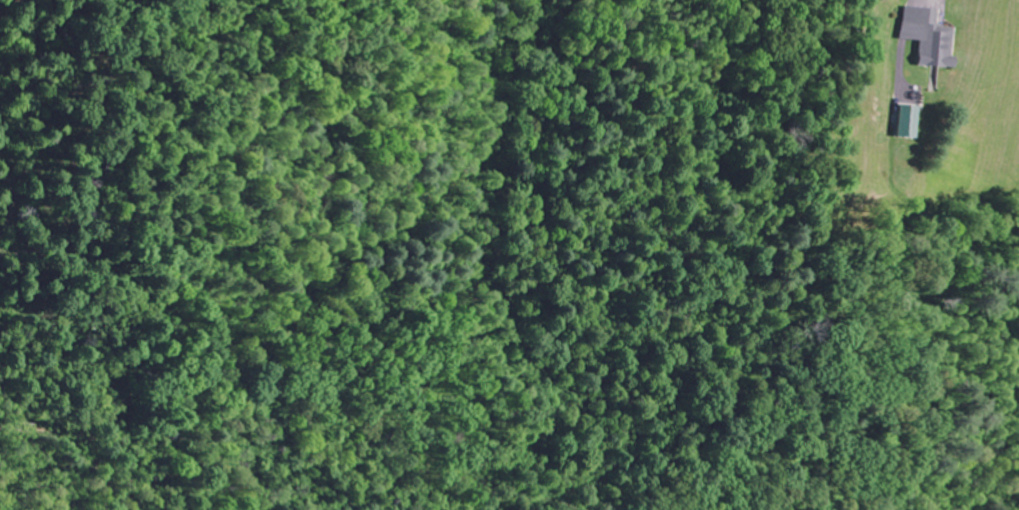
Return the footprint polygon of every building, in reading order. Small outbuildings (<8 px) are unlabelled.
[(917,139),(919,107),(901,106),(899,138),(917,139)]
